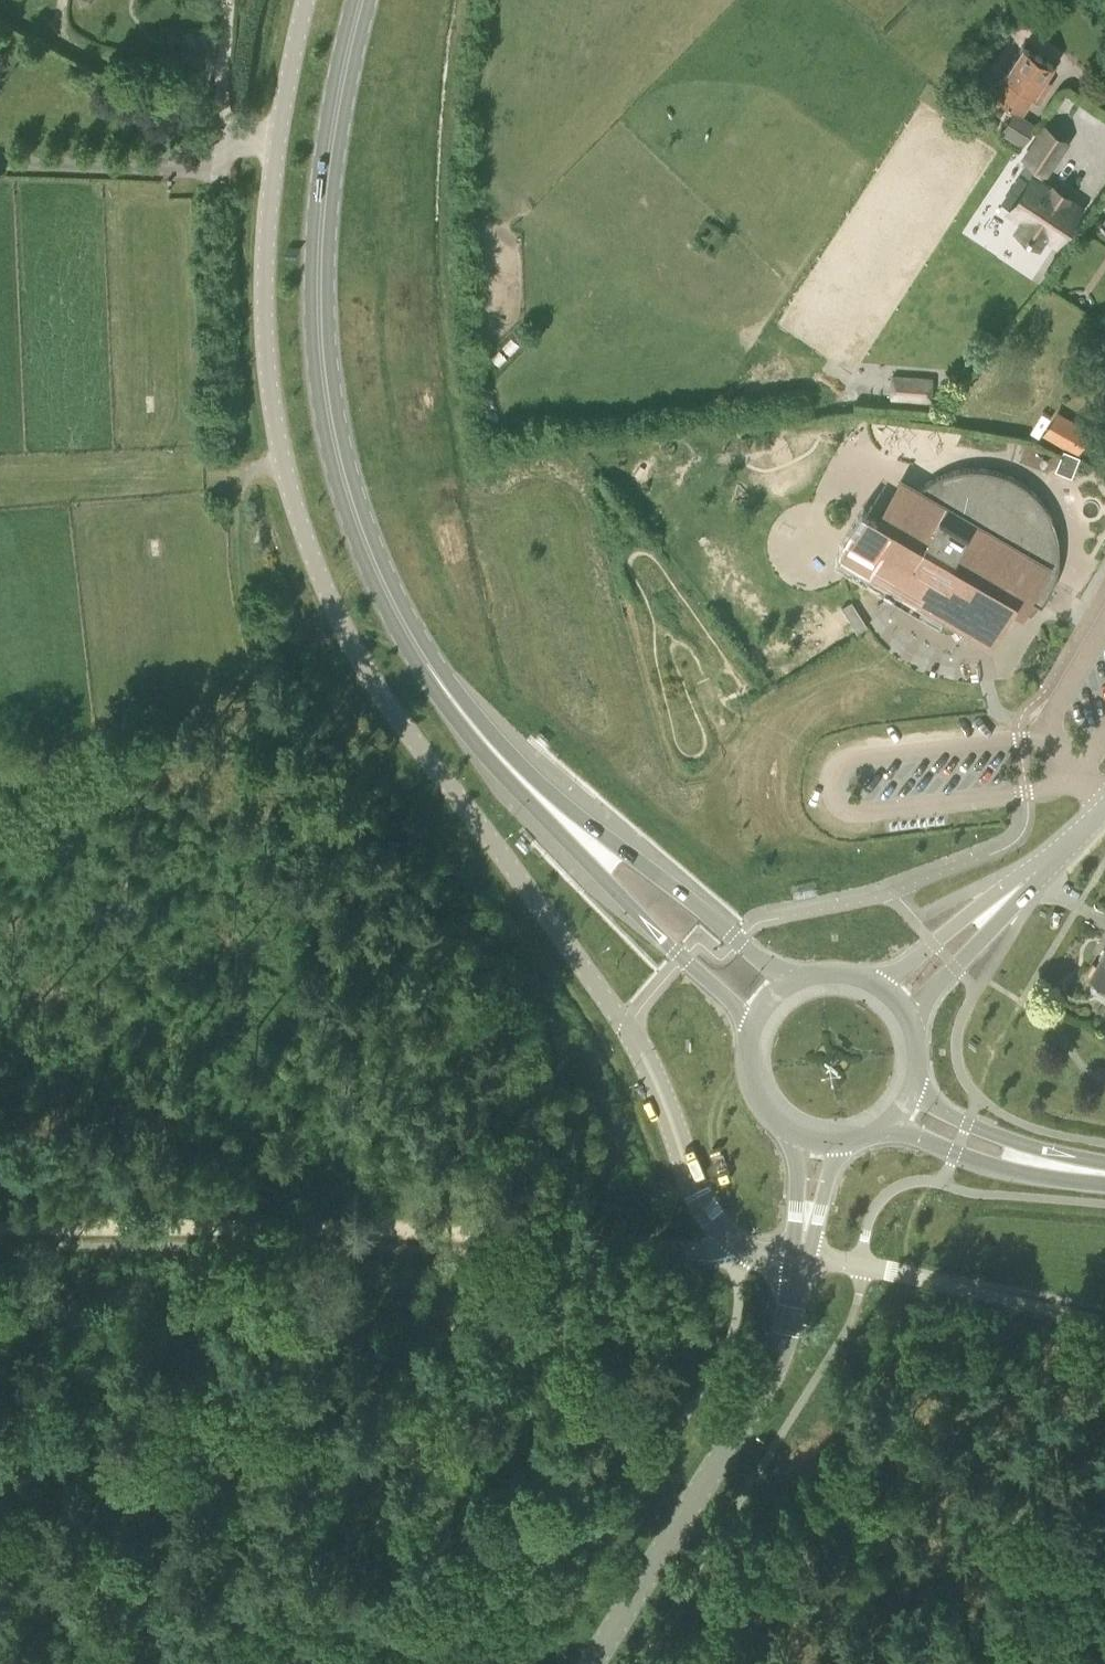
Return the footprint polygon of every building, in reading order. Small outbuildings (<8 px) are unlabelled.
[(1039,99),(1049,84),(1042,80),(1052,64),(1023,45),(994,91),(1023,110),(1032,95),(1039,99)] [(1023,150),(1039,125),(1015,110),(1002,132),(1003,133),(1001,137),(1023,150)] [(1047,171),(1057,155),(1035,140),(1045,126),(1044,126),(1024,156),(1029,159),(1023,169),(1033,176),(1009,211),(1022,220),(1016,229),(1038,244),(1044,235),(1055,242),(1080,206),(1068,197),(1068,196),(1053,185),(1052,187),(1040,179),(1046,170),(1047,171)] [(931,403),(934,376),(893,373),(891,400),(931,403)] [(964,398),(962,413),(984,417),(986,402),(964,398)] [(1061,408),(1049,433),(1085,449),(1097,424),(1061,408)] [(1072,477),(1080,456),(1063,449),(1055,470),(1072,477)] [(1031,491),(1020,483),(1008,476),(995,472),(982,469),(968,469),(954,471),(941,475),(929,481),(918,490),(902,480),(879,519),(868,513),(844,554),(990,639),(1012,603),(1022,608),(1028,597),(1041,605),(1048,594),(1053,583),(1057,569),(1059,555),(1058,540),(1054,527),(1048,513),(1041,501),(1031,491)] [(857,632),(867,626),(853,603),(844,609),(857,632)] [(1088,976),(1092,979),(1089,983),(1091,990),(1104,998),(1104,948),(1088,976)]
